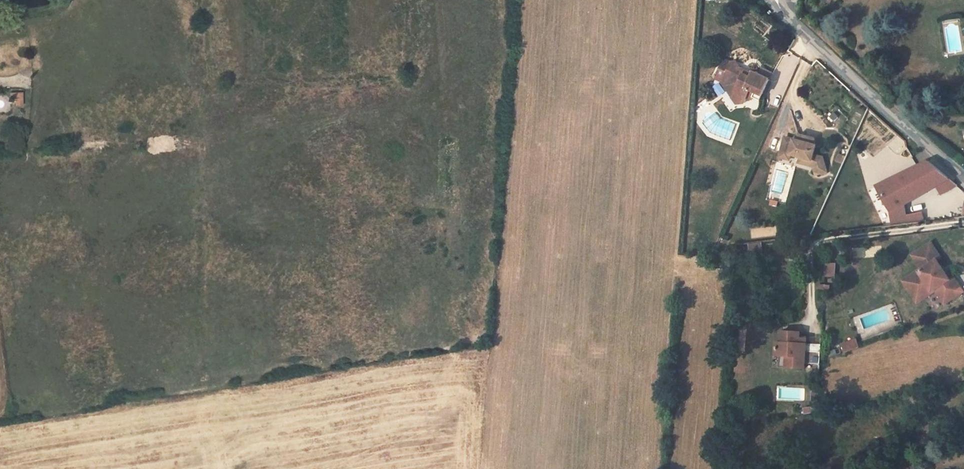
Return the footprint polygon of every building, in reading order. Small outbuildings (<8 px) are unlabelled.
[(731,63),(724,60),(716,79),(730,85),(733,77),(728,71),(731,63)] [(762,95),(769,79),(759,75),(753,72),(752,74),(750,78),(743,75),(744,73),(736,70),(737,68),(738,66),(736,63),(731,63),(728,71),(733,77),(730,85),(727,90),(737,104),(745,103),(747,97),(753,99),(753,98),(756,93),(762,95)] [(752,74),(737,68),(736,70),(744,73),(743,75),(750,78),(752,74)] [(762,69),(759,75),(769,79),(772,73),(762,69)] [(762,95),(756,93),(753,98),(760,101),(762,95)] [(800,142),(795,140),(786,138),(782,152),(791,155),(801,158),(800,163),(814,167),(816,175),(827,172),(823,158),(814,156),(816,146),(814,139),(802,136),(800,142)] [(839,154),(836,160),(843,163),(845,157),(839,154)] [(949,179),(928,162),(913,169),(923,187),(926,192),(937,186),(949,179)] [(923,187),(913,169),(878,186),(885,200),(891,211),(904,204),(903,203),(900,198),(923,187)] [(957,185),(949,179),(937,186),(941,194),(957,185)] [(926,192),(923,187),(900,198),(903,203),(926,192)] [(882,202),(884,211),(891,211),(885,200),(882,201),(882,202)] [(924,222),(922,213),(899,218),(900,225),(924,222)] [(887,226),(900,225),(899,218),(886,220),(887,226)] [(761,241),(749,243),(751,254),(763,252),(761,241)] [(941,257),(931,242),(912,255),(922,269),(911,277),(924,296),(935,289),(944,303),(963,291),(953,276),(949,279),(937,260),(941,257)] [(836,264),(827,263),(826,276),(835,276),(836,264)] [(924,296),(911,277),(903,281),(916,301),(924,296)] [(800,333),(781,332),(781,343),(776,343),(776,356),(780,356),(787,356),(786,368),(804,369),(804,364),(820,364),(821,352),(806,351),(806,344),(806,340),(800,339),(800,333)] [(856,339),(850,342),(853,349),(859,347),(856,339)] [(843,344),(846,352),(853,349),(850,342),(843,344)] [(803,410),(804,414),(817,412),(817,406),(812,406),(812,408),(803,410)]
